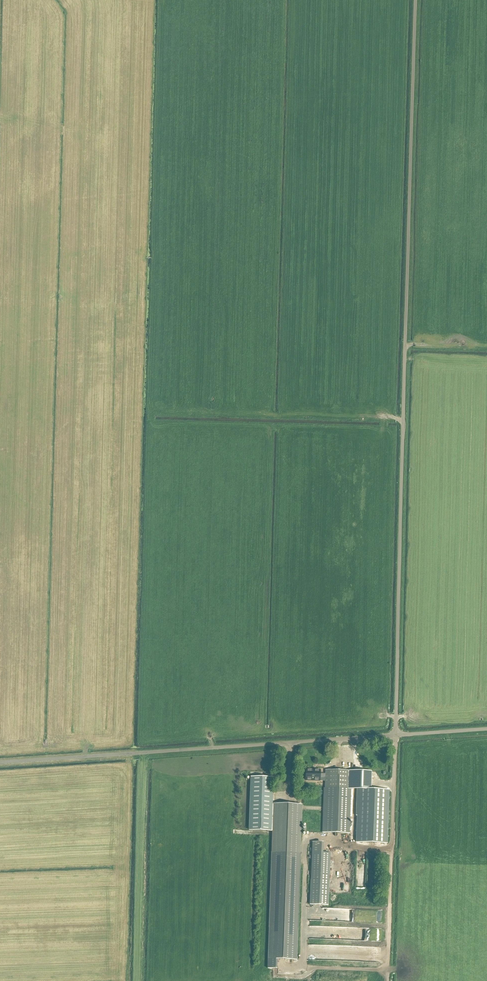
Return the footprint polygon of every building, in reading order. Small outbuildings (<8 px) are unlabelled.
[(306,770),(305,781),(320,781),(320,778),(325,778),(323,833),(349,834),(349,820),(350,789),(359,789),(357,843),(386,844),(388,790),(370,790),(371,772),(351,771),(325,770),(325,774),(320,774),(320,770),(306,770)] [(250,777),(248,830),(273,831),(272,854),(269,959),(296,960),(299,854),(301,805),(274,804),(275,778),(250,777)] [(310,898),(310,905),(328,906),(328,899),(329,880),(330,853),(323,853),(321,853),(312,853),(311,880),(310,898)] [(365,874),(356,874),(357,886),(365,886),(365,874)]
